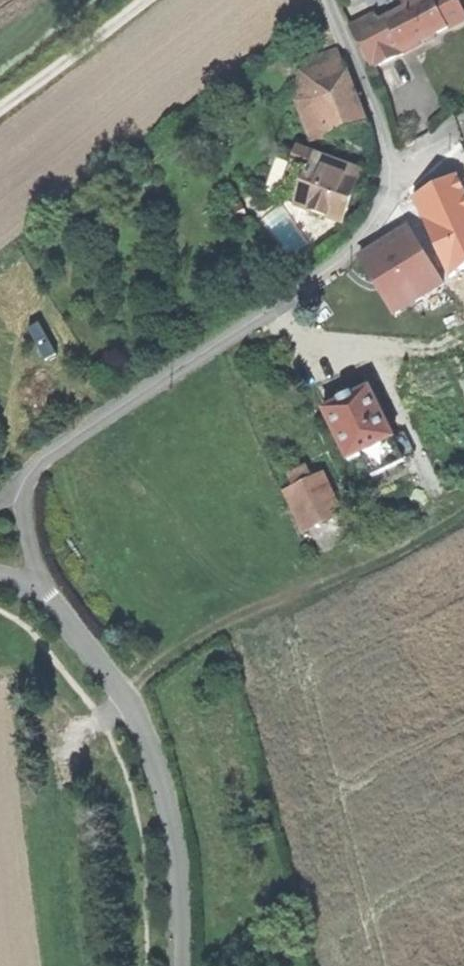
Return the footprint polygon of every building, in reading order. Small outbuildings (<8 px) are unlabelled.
[(463,19),(453,0),(414,0),(417,4),(406,10),(357,36),(372,67),(428,37),(463,19)] [(406,10),(417,4),(414,0),(401,0),(406,10)] [(305,59),(309,69),(341,55),(337,45),(305,59)] [(311,135),(364,115),(346,70),(341,55),(309,69),(302,72),(299,101),(311,135)] [(293,156),(279,195),(297,201),(343,218),(351,197),(358,175),(311,159),(311,162),(293,156)] [(395,314),(463,270),(463,175),(463,172),(417,192),(428,216),(361,259),(395,314)] [(322,411),(347,460),(360,454),(372,477),(403,461),(392,438),(393,437),(368,388),(353,396),(351,394),(345,397),(339,400),(340,402),(322,411)] [(283,477),(289,490),(307,481),(302,468),(283,477)] [(301,538),(343,519),(322,475),(307,481),(289,490),(281,494),(301,538)]
